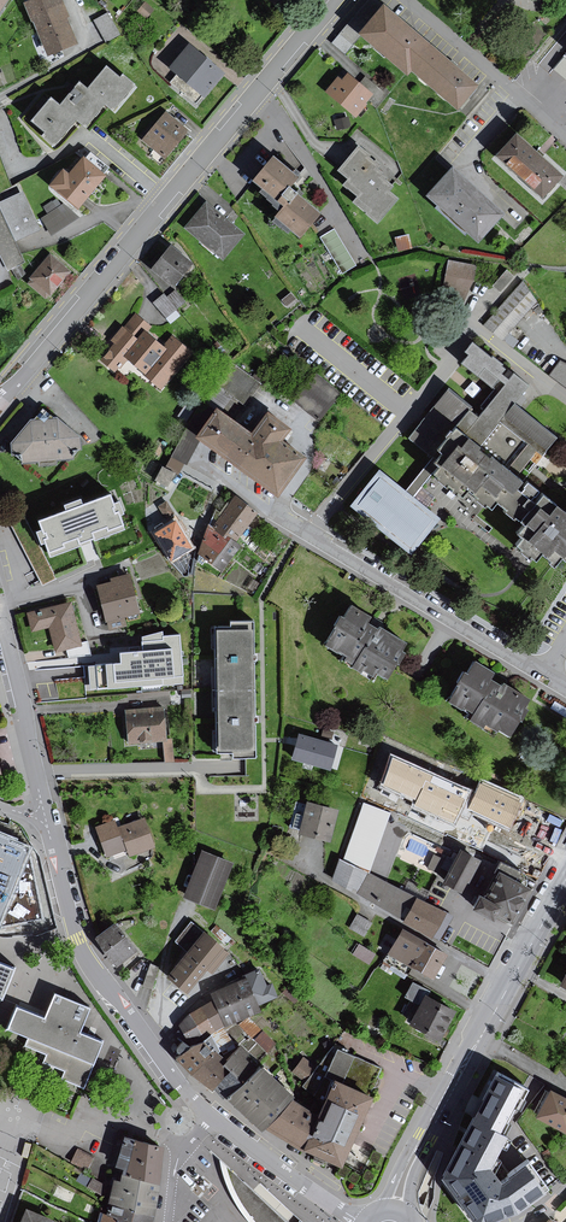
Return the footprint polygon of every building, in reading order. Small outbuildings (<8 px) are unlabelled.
[(11,0),(0,0),(0,16),(11,0)] [(23,6),(46,59),(78,45),(58,0),(37,0),(23,6)] [(371,0),(367,0),(329,45),(342,56),(359,37),(382,9),(371,0)] [(458,113),(479,88),(385,7),(382,9),(359,37),(408,79),(413,74),(458,113)] [(118,36),(107,15),(91,23),(102,44),(118,36)] [(223,76),(188,47),(169,70),(203,99),(223,76)] [(555,65),(565,76),(565,54),(555,65)] [(50,99),(32,121),(45,132),(42,135),(54,145),(77,118),(85,125),(105,101),(114,108),(133,84),(123,76),(120,79),(107,68),(88,90),(80,83),(72,92),(60,107),(50,99)] [(336,78),(324,93),(355,118),(370,99),(376,103),(383,94),(362,78),(358,84),(346,74),(340,81),(336,78)] [(187,132),(165,113),(141,141),(163,160),(187,132)] [(539,155),(517,135),(498,155),(543,196),(561,176),(539,155)] [(385,163),(362,145),(342,170),(351,178),(347,183),(361,194),(356,201),(382,222),(401,197),(393,191),(397,186),(388,179),(390,175),(381,168),(385,163)] [(303,178),(277,156),(256,180),(287,206),(278,217),(303,238),(325,213),(295,187),(303,178)] [(97,169),(84,159),(70,175),(64,170),(51,185),(79,208),(105,176),(97,169)] [(480,194),(453,169),(429,195),(478,240),(502,214),(480,194)] [(22,193),(0,203),(0,206),(16,240),(39,229),(34,219),(22,193)] [(246,231),(208,199),(186,226),(223,258),(246,231)] [(42,219),(52,234),(77,218),(63,206),(42,219)] [(337,227),(323,236),(344,272),(358,264),(337,227)] [(407,235),(393,238),(396,253),(410,249),(407,235)] [(195,261),(173,242),(153,265),(175,284),(195,261)] [(60,283),(70,271),(50,254),(29,278),(32,281),(30,283),(46,296),(49,292),(51,294),(60,283)] [(476,263),(450,257),(440,302),(461,309),(476,278),(476,263)] [(515,273),(509,267),(495,283),(501,289),(515,273)] [(538,300),(524,277),(485,322),(507,337),(538,300)] [(156,297),(168,313),(186,299),(177,287),(168,293),(165,290),(156,297)] [(286,309),(295,301),(288,293),(279,301),(286,309)] [(152,323),(136,310),(111,338),(115,341),(100,358),(115,372),(129,357),(146,371),(169,345),(148,327),(152,323)] [(475,340),(468,349),(472,352),(464,362),(495,386),(482,402),(487,406),(481,413),(473,407),(476,403),(451,384),(409,436),(434,455),(407,488),(416,494),(435,471),(465,495),(456,505),(471,517),(484,501),(493,509),(499,501),(510,509),(508,512),(517,518),(519,515),(528,522),(522,529),(529,534),(521,544),(541,560),(546,554),(559,565),(565,557),(565,504),(563,502),(561,504),(522,473),(533,458),(538,462),(560,435),(518,400),(532,383),(517,371),(512,377),(504,370),(509,364),(495,353),(493,355),(475,340)] [(232,360),(217,383),(247,403),(263,379),(232,360)] [(548,375),(565,389),(565,365),(559,361),(548,375)] [(343,391),(316,370),(295,397),(322,418),(343,391)] [(220,404),(199,434),(282,493),(310,453),(287,437),(296,425),(270,407),(255,429),(220,404)] [(191,411),(182,406),(176,416),(185,421),(191,411)] [(74,459),(81,449),(79,437),(43,408),(32,420),(12,443),(13,455),(24,464),(74,459)] [(557,470),(565,477),(565,459),(557,470)] [(169,486),(176,473),(162,466),(156,480),(169,486)] [(379,471),(349,507),(411,557),(440,521),(416,494),(407,488),(379,471)] [(109,492),(36,518),(49,554),(79,544),(78,540),(93,535),(94,539),(124,528),(119,514),(123,513),(118,499),(112,501),(109,492)] [(257,513),(237,497),(214,529),(209,526),(200,554),(222,570),(240,546),(235,542),(257,513)] [(173,514),(167,502),(159,506),(166,518),(173,514)] [(156,534),(172,560),(191,548),(175,522),(156,534)] [(140,608),(134,571),(100,577),(107,614),(140,608)] [(72,597),(29,608),(33,626),(50,622),(56,647),(82,641),(72,597)] [(374,609),(356,598),(348,610),(344,607),(337,618),(340,620),(327,642),(345,652),(341,658),(373,678),(377,671),(388,678),(410,643),(406,641),(410,635),(383,618),(382,621),(371,614),(374,609)] [(254,657),(254,620),(231,620),(231,630),(213,630),(215,750),(232,750),(232,755),(255,755),(255,719),(254,657)] [(185,685),(181,635),(164,636),(163,631),(142,637),(142,641),(142,650),(120,652),(120,662),(84,666),(86,691),(185,685)] [(497,664),(479,653),(471,665),(467,663),(460,674),(463,675),(450,697),(468,708),(464,714),(496,733),(500,726),(511,733),(533,699),(529,696),(533,690),(506,674),(505,676),(494,670),(497,664)] [(127,713),(129,741),(164,738),(161,710),(127,713)] [(335,745),(300,735),(298,742),(294,756),(329,766),(335,745)] [(329,839),(336,809),(308,803),(301,833),(329,839)] [(548,812),(542,836),(556,839),(562,816),(548,812)] [(115,822),(98,828),(108,855),(128,848),(130,856),(154,847),(144,820),(118,829),(115,822)] [(1,921),(5,913),(1,911),(27,849),(8,840),(9,837),(0,833),(0,924),(1,921)] [(478,860),(460,850),(444,881),(462,891),(470,874),(478,860)] [(229,862),(203,852),(187,895),(212,905),(229,862)] [(438,872),(443,860),(434,856),(428,867),(438,872)] [(437,923),(444,911),(417,898),(368,874),(340,861),(335,878),(358,892),(405,919),(431,935),(437,923)] [(501,862),(498,870),(485,896),(479,894),(472,907),(489,915),(492,917),(494,913),(511,922),(529,888),(518,881),(522,873),(501,862)] [(373,918),(358,910),(350,924),(365,933),(373,918)] [(135,948),(114,923),(96,938),(117,963),(135,948)] [(228,953),(192,923),(177,941),(189,951),(168,976),(187,992),(207,968),(212,973),(228,953)] [(433,977),(446,954),(425,942),(403,930),(390,953),(411,965),(412,965),(433,977)] [(1,997),(13,968),(0,962),(0,997),(1,997)] [(150,993),(157,971),(147,968),(140,990),(150,993)] [(248,973),(244,975),(245,978),(247,982),(257,1005),(277,996),(271,983),(266,985),(258,968),(248,973)] [(416,997),(423,982),(414,977),(406,992),(416,997)] [(234,983),(211,993),(213,998),(225,1025),(260,1011),(257,1005),(247,982),(245,978),(234,983)] [(44,1018),(17,1007),(7,1028),(28,1037),(25,1045),(46,1054),(43,1061),(65,1070),(61,1079),(83,1088),(103,1041),(78,1031),(88,1007),(55,993),(44,1018)] [(438,1038),(452,1010),(426,997),(412,1025),(418,1028),(438,1038)] [(179,1024),(190,1043),(203,1038),(225,1025),(213,998),(202,1005),(189,1014),(179,1024)] [(265,1032),(250,1018),(240,1028),(255,1042),(256,1040),(265,1032)] [(278,1044),(265,1032),(256,1040),(270,1053),(278,1044)] [(186,1048),(182,1039),(176,1047),(176,1049),(180,1055),(177,1056),(190,1072),(213,1049),(200,1042),(186,1048)] [(229,1070),(215,1090),(226,1101),(256,1068),(242,1059),(248,1053),(239,1045),(225,1059),(222,1063),(229,1070)] [(304,1142),(302,1146),(339,1164),(340,1162),(350,1142),(383,1068),(346,1052),(331,1046),(316,1065),(305,1079),(298,1088),(321,1101),(318,1109),(317,1112),(304,1142)] [(225,1059),(213,1049),(190,1072),(213,1093),(215,1090),(229,1070),(222,1063),(225,1059)] [(316,1065),(303,1055),(292,1069),(305,1079),(316,1065)] [(267,1125),(293,1094),(295,1091),(263,1062),(256,1068),(226,1101),(263,1130),(267,1125)] [(496,1072),(477,1108),(442,1177),(458,1199),(475,1221),(491,1221),(510,1217),(544,1191),(543,1190),(548,1187),(527,1160),(506,1174),(508,1176),(500,1181),(494,1172),(500,1159),(495,1156),(500,1145),(505,1147),(510,1138),(506,1136),(506,1134),(505,1134),(510,1123),(506,1121),(514,1106),(520,1109),(524,1099),(522,1098),(527,1088),(496,1072)] [(537,1115),(565,1131),(565,1098),(550,1090),(537,1115)] [(267,1125),(304,1142),(318,1109),(293,1094),(267,1125)] [(124,1167),(122,1173),(157,1183),(161,1145),(154,1144),(124,1136),(115,1164),(124,1167)] [(93,1157),(78,1149),(72,1161),(86,1169),(93,1157)] [(219,1158),(222,1174),(228,1189),(240,1211),(250,1221),(288,1221),(219,1158)] [(111,1203),(152,1211),(157,1183),(122,1173),(121,1182),(114,1179),(108,1202),(111,1203)] [(101,1194),(106,1186),(92,1178),(87,1186),(101,1194)] [(111,1203),(109,1215),(129,1221),(150,1221),(152,1211),(111,1203)] [(26,1209),(20,1221),(55,1221),(26,1209)] [(109,1215),(100,1213),(97,1221),(129,1221),(109,1215)]
